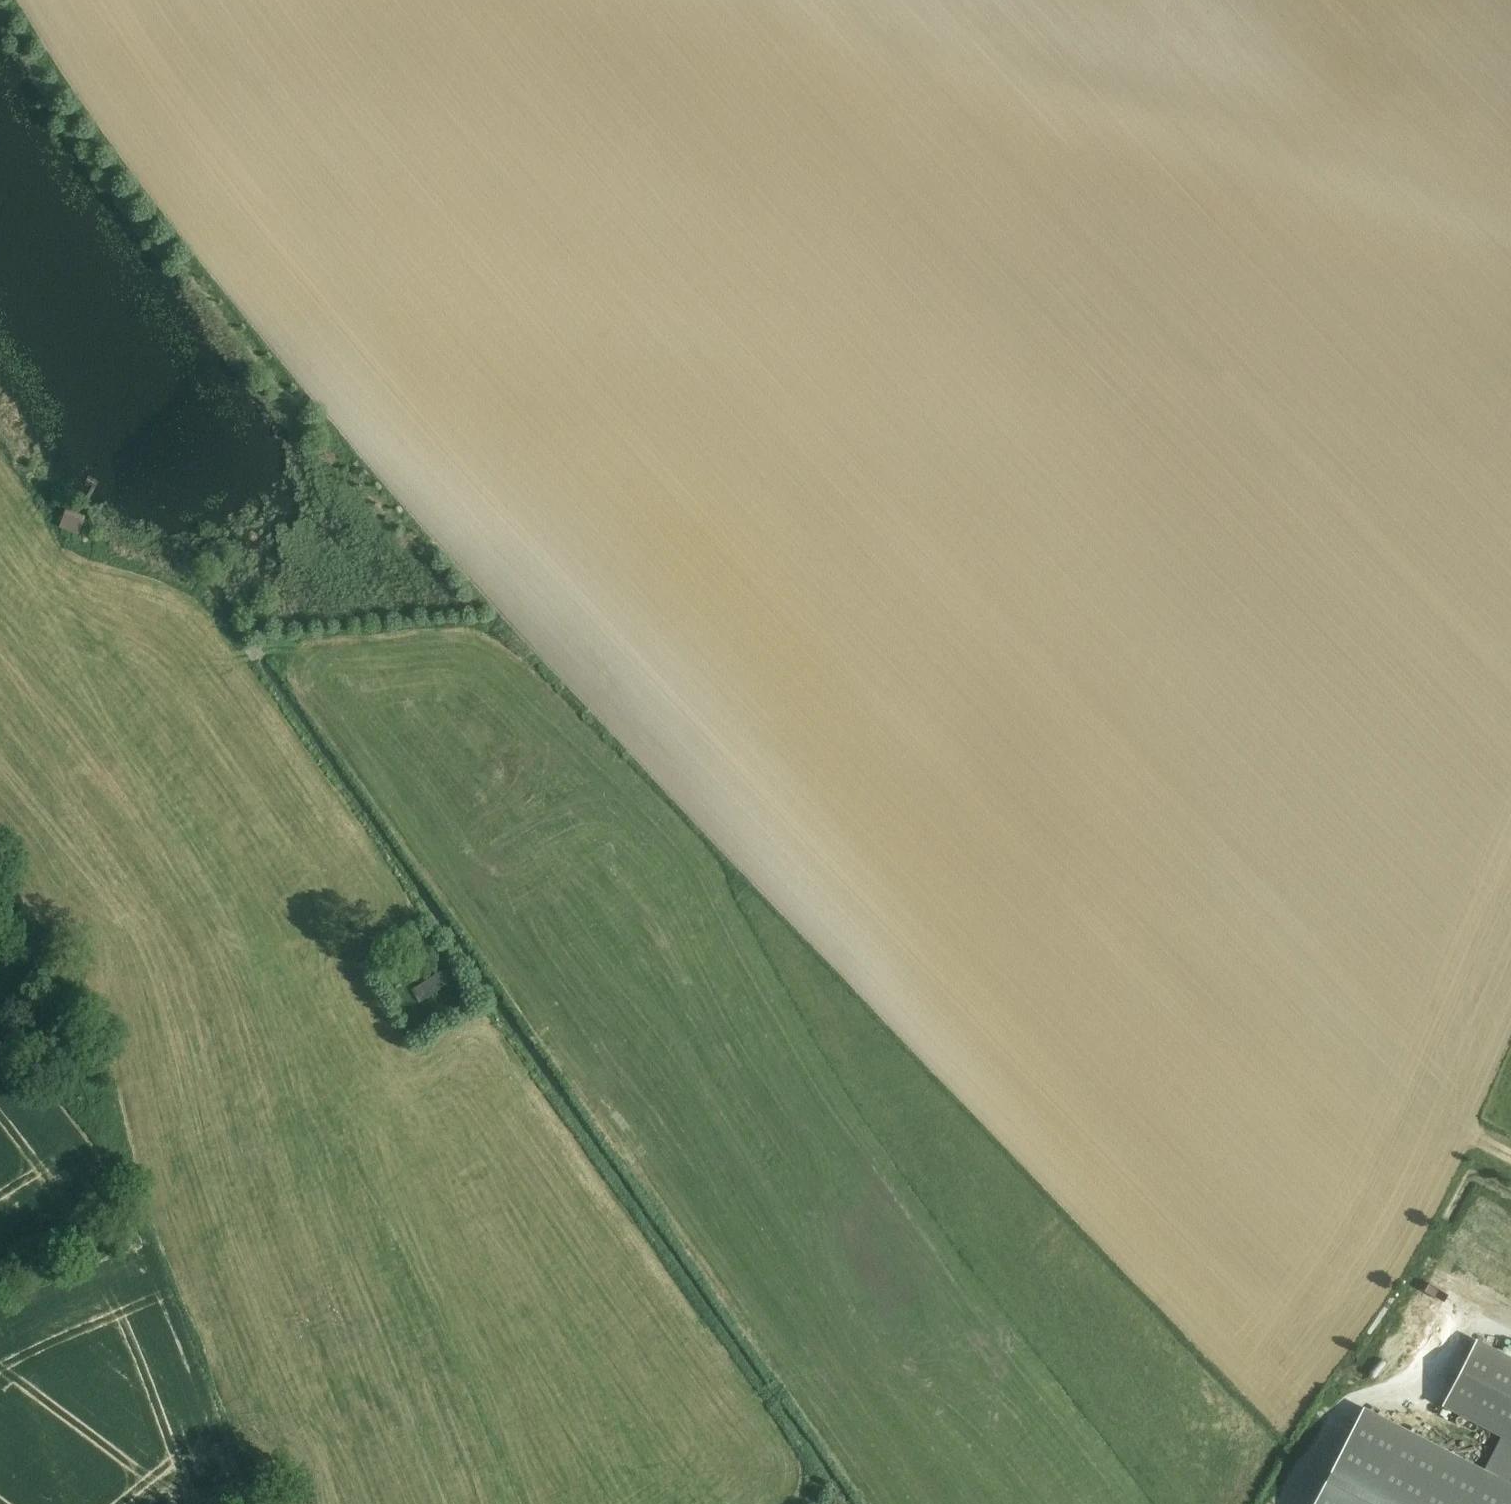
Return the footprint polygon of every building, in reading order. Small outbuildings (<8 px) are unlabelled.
[(82,532),(86,519),(65,513),(61,526),(82,532)] [(440,961),(400,984),(413,1006),(454,981),(440,961)] [(1477,1343),(1449,1401),(1510,1435),(1510,1361),(1477,1343)] [(1364,1413),(1317,1503),(1510,1503),(1510,1489),(1487,1477),(1364,1413)] [(1510,1435),(1487,1477),(1510,1489),(1510,1435)]
